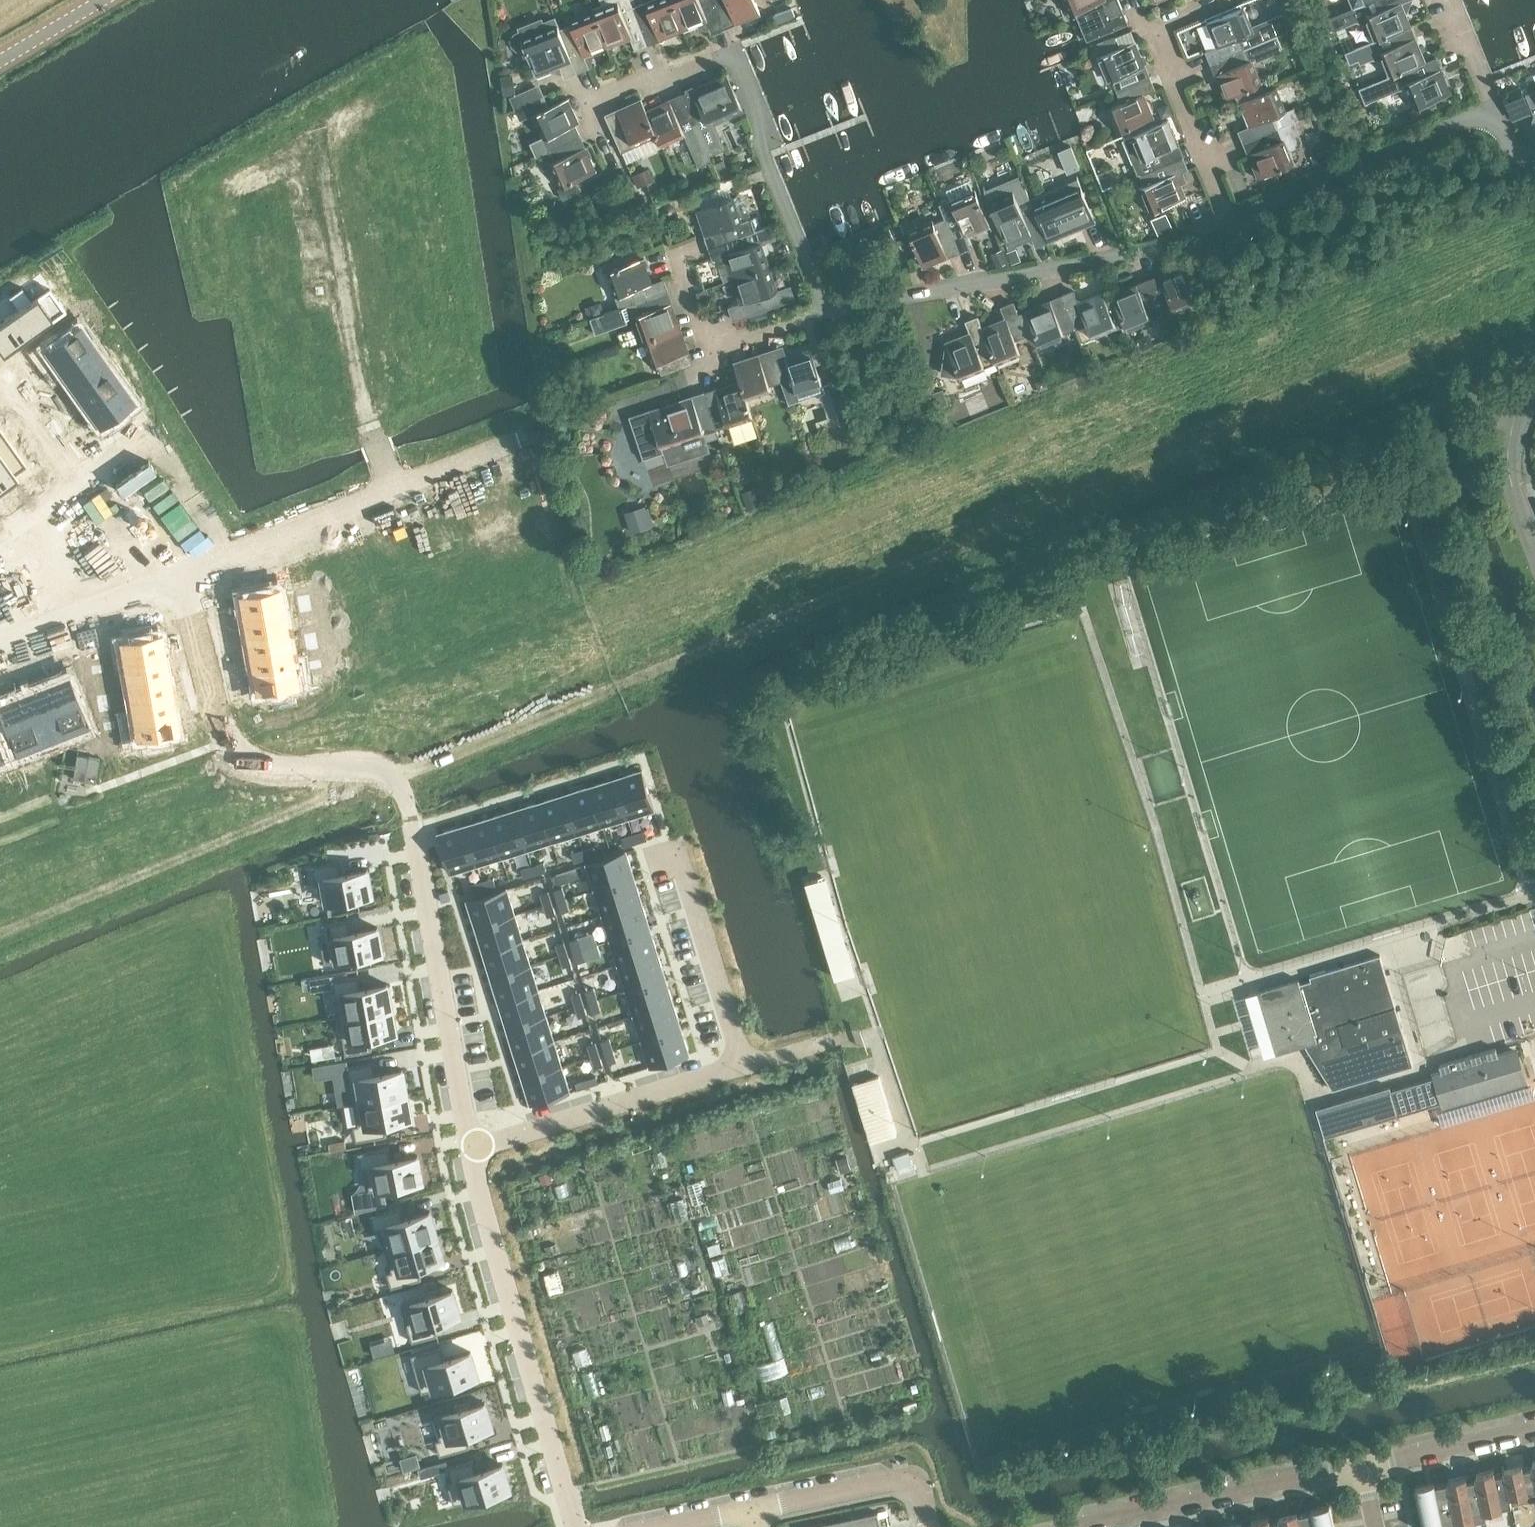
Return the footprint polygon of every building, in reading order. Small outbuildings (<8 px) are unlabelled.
[(605,11),(597,14),(608,44),(631,35),(636,48),(648,43),(634,8),(631,0),(601,0),(605,11)] [(646,4),(634,8),(648,43),(684,29),(673,0),(655,0),(647,3),(645,0),(644,0),(646,4)] [(724,27),(714,0),(673,0),(684,29),(708,20),(712,31),(724,27)] [(762,13),(757,0),(714,0),(724,27),(725,28),(738,22),(737,21),(746,18),(747,19),(762,13)] [(1088,40),(1129,23),(1120,0),(1071,0),(1088,40)] [(1352,7),(1327,17),(1331,29),(1355,19),(1368,25),(1374,40),(1400,31),(1411,26),(1406,12),(1404,13),(1401,5),(1402,2),(1408,0),(1370,0),(1352,7)] [(1218,46),(1207,50),(1212,62),(1277,35),(1289,30),(1282,12),(1253,25),(1245,6),(1239,9),(1207,22),(1207,23),(1209,23),(1218,46)] [(779,23),(796,16),(792,8),(776,15),(779,23)] [(1294,9),(1284,13),(1289,28),(1300,24),(1294,9)] [(597,14),(560,29),(577,71),(589,66),(584,54),(608,44),(597,14)] [(560,65),(565,76),(577,71),(560,29),(556,18),(516,33),(514,37),(513,40),(514,44),(517,47),(522,47),(525,46),(537,74),(560,65)] [(1408,40),(1404,42),(1400,31),(1374,40),(1346,52),(1350,62),(1359,59),(1360,62),(1374,57),(1382,62),(1388,75),(1389,77),(1418,64),(1408,40)] [(1226,99),(1237,94),(1258,86),(1264,83),(1253,58),(1255,57),(1257,60),(1283,50),(1277,35),(1212,62),(1217,74),(1223,72),(1233,95),(1225,98),(1226,99)] [(1109,81),(1112,80),(1117,91),(1138,83),(1151,77),(1136,41),(1121,47),(1098,56),(1109,81)] [(1388,75),(1359,87),(1365,102),(1402,87),(1401,84),(1406,82),(1416,107),(1451,93),(1437,57),(1418,64),(1389,77),(1388,75)] [(693,90),(682,95),(709,155),(727,147),(715,121),(743,109),(727,74),(717,78),(716,79),(717,80),(693,90)] [(505,94),(515,92),(513,76),(503,78),(505,94)] [(1153,118),(1138,83),(1117,91),(1122,102),(1113,106),(1123,131),(1153,118)] [(1272,88),(1261,93),(1258,86),(1237,94),(1241,103),(1242,102),(1247,113),(1251,123),(1240,128),(1241,130),(1245,140),(1299,117),(1295,108),(1288,111),(1278,86),(1272,88)] [(1521,86),(1503,93),(1506,102),(1514,120),(1532,113),(1525,95),(1524,95),(1521,86)] [(1526,94),(1534,112),(1534,115),(1534,90),(1526,94)] [(712,161),(709,155),(682,95),(647,110),(658,135),(657,136),(662,147),(687,136),(700,166),(712,161)] [(545,137),(532,143),(537,155),(536,155),(537,157),(551,150),(581,136),(575,125),(580,123),(568,98),(534,114),(545,137)] [(607,116),(622,151),(657,136),(658,135),(647,110),(643,100),(607,116)] [(1169,103),(1159,107),(1164,117),(1173,113),(1169,103)] [(1299,117),(1245,140),(1243,140),(1249,153),(1251,152),(1260,174),(1258,175),(1258,176),(1299,159),(1298,158),(1294,160),(1289,147),(1300,143),(1302,139),(1294,120),(1299,117)] [(1170,121),(1170,120),(1137,133),(1126,138),(1141,174),(1166,164),(1161,152),(1178,146),(1168,122),(1170,121)] [(556,161),(550,163),(561,187),(559,188),(564,200),(580,192),(575,181),(597,171),(581,136),(551,150),(556,161)] [(1329,149),(1312,156),(1318,169),(1335,162),(1329,149)] [(1188,169),(1183,157),(1166,164),(1141,174),(1156,210),(1188,197),(1182,183),(1186,181),(1182,171),(1188,169)] [(714,167),(719,178),(730,173),(726,162),(714,167)] [(632,175),(638,188),(654,180),(648,167),(632,175)] [(1119,181),(1115,169),(1110,171),(1099,176),(1103,187),(1115,182),(1119,181)] [(995,213),(1008,246),(1044,231),(1031,200),(1020,174),(984,190),(995,213)] [(1079,180),(1031,200),(1044,231),(1048,241),(1096,221),(1079,180)] [(976,189),(940,205),(945,219),(959,251),(971,246),(967,235),(970,234),(991,225),(988,219),(976,189)] [(735,197),(697,210),(705,235),(725,229),(729,240),(730,240),(758,231),(754,218),(743,221),(735,197)] [(1172,227),(1166,212),(1152,218),(1158,233),(1172,227)] [(935,225),(910,235),(924,268),(925,268),(924,266),(959,251),(945,219),(935,223),(935,225)] [(902,223),(894,227),(891,227),(895,237),(897,237),(906,233),(902,223)] [(732,252),(725,254),(733,279),(770,267),(762,243),(777,238),(772,226),(758,231),(730,240),(733,248),(737,246),(738,250),(732,252)] [(1018,242),(1022,251),(1037,246),(1034,236),(1018,242)] [(1013,263),(1022,259),(1017,247),(1008,251),(1013,263)] [(997,266),(1009,261),(1004,248),(992,253),(997,266)] [(623,307),(627,306),(656,296),(668,292),(663,279),(652,283),(643,258),(612,269),(621,294),(616,296),(620,307),(620,308),(623,307)] [(1159,274),(1148,278),(1148,279),(1161,311),(1162,313),(1174,308),(1173,306),(1192,298),(1197,296),(1184,263),(1183,264),(1186,271),(1162,281),(1159,274)] [(778,291),(770,267),(733,279),(738,294),(741,293),(744,302),(730,307),(735,320),(749,315),(766,310),(771,308),(766,295),(778,291)] [(705,285),(701,276),(694,278),(697,288),(705,285)] [(1161,311),(1148,279),(1113,294),(1114,294),(1125,322),(1121,323),(1122,327),(1125,326),(1126,330),(1151,320),(1149,315),(1161,311)] [(0,322),(0,348),(4,353),(33,333),(66,310),(59,299),(58,300),(50,288),(32,300),(22,286),(9,296),(18,309),(0,322)] [(707,288),(696,292),(702,308),(713,303),(707,288)] [(1075,291),(1063,296),(1076,328),(1077,328),(1082,341),(1117,327),(1118,328),(1122,327),(1121,323),(1125,322),(1114,294),(1105,298),(1102,291),(1078,300),(1075,291)] [(666,305),(660,307),(656,296),(627,306),(639,342),(645,340),(674,329),(666,305)] [(1063,296),(1023,312),(1032,333),(1035,332),(1041,345),(1066,336),(1065,333),(1076,328),(1063,296)] [(595,315),(604,312),(599,301),(591,304),(591,305),(586,307),(590,316),(595,314),(595,315)] [(1006,319),(983,328),(996,359),(995,359),(997,363),(1022,353),(1016,340),(1032,333),(1023,312),(1019,313),(1015,302),(1002,308),(1006,319)] [(620,307),(590,318),(596,333),(628,322),(627,319),(623,307),(620,308),(620,307)] [(766,310),(749,315),(752,323),(768,318),(766,310)] [(946,349),(942,373),(960,376),(963,383),(964,382),(962,377),(997,363),(995,359),(996,359),(983,328),(979,317),(966,322),(971,333),(948,343),(947,341),(946,342),(947,343),(949,348),(946,349)] [(79,325),(40,353),(53,372),(93,344),(79,325)] [(688,366),(674,329),(645,340),(653,365),(658,363),(663,375),(688,366)] [(93,344),(53,372),(54,373),(62,368),(75,386),(106,363),(93,344)] [(786,353),(774,357),(782,382),(794,378),(802,400),(826,392),(811,348),(800,352),(802,360),(790,364),(786,353)] [(735,361),(734,361),(741,380),(746,395),(771,387),(770,386),(782,382),(774,357),(771,350),(759,355),(761,361),(738,369),(735,361)] [(106,363),(75,386),(88,405),(120,382),(106,363)] [(1049,386),(1045,377),(1035,381),(1039,390),(1049,386)] [(843,378),(828,383),(834,401),(848,396),(843,378)] [(720,399),(708,402),(716,425),(727,421),(728,422),(752,414),(746,395),(741,380),(716,389),(720,399)] [(28,381),(18,388),(23,395),(32,388),(28,381)] [(120,382),(88,405),(102,423),(110,418),(113,422),(123,415),(120,411),(133,401),(120,382)] [(32,388),(23,395),(27,401),(37,394),(32,388)] [(939,406),(949,403),(943,388),(933,391),(939,406)] [(704,430),(704,429),(716,425),(708,402),(705,393),(653,410),(630,418),(644,458),(663,452),(661,445),(704,430)] [(934,425),(944,422),(939,408),(929,411),(934,425)] [(54,418),(44,425),(49,432),(59,425),(54,418)] [(59,425),(49,432),(54,438),(64,432),(59,425)] [(5,488),(4,487),(17,477),(14,473),(24,466),(26,465),(0,429),(0,491),(5,488)] [(747,509),(763,504),(758,487),(742,492),(747,509)] [(631,532),(652,526),(646,505),(625,511),(631,532)] [(278,587),(241,594),(244,613),(282,606),(278,587)] [(309,594),(298,596),(299,604),(310,602),(309,594)] [(310,602),(299,604),(300,612),(312,610),(310,602)] [(282,606),(244,613),(247,632),(285,626),(282,606)] [(285,626),(247,632),(251,652),(289,645),(285,626)] [(132,638),(117,641),(120,660),(163,653),(160,633),(144,636),(143,631),(131,633),(132,638)] [(316,632),(304,634),(305,642),(317,640),(316,632)] [(317,640),(305,642),(307,650),(318,648),(317,640)] [(289,645),(251,652),(254,671),(301,663),(301,661),(292,663),(289,645)] [(163,653),(120,660),(121,662),(125,661),(128,679),(166,672),(163,653)] [(320,659),(309,661),(310,669),(322,667),(320,659)] [(301,663),(254,671),(258,690),(273,688),(275,698),(287,696),(285,685),(305,682),(301,663)] [(103,664),(92,666),(93,674),(104,672),(103,664)] [(166,672),(128,679),(132,698),(170,691),(166,672)] [(47,692),(36,697),(53,742),(58,740),(57,740),(67,736),(65,731),(86,723),(78,702),(68,676),(44,686),(47,692)] [(135,716),(125,717),(126,719),(173,711),(170,691),(132,698),(135,716)] [(108,694),(97,696),(98,704),(110,702),(108,694)] [(0,703),(0,709),(8,729),(9,729),(17,751),(38,742),(39,747),(49,743),(49,744),(53,742),(36,697),(24,701),(22,695),(0,703)] [(110,702),(98,704),(100,712),(111,710),(110,702)] [(173,711),(126,719),(129,738),(148,735),(150,745),(162,743),(161,733),(176,730),(173,711)] [(115,720),(103,722),(105,730),(116,728),(115,720)] [(75,774),(97,778),(101,754),(79,750),(75,774)] [(642,768),(616,777),(628,816),(654,808),(642,768)] [(616,777),(591,785),(603,824),(628,816),(616,777)] [(591,785),(565,793),(578,832),(603,824),(591,785)] [(565,793),(540,801),(553,840),(578,832),(565,793)] [(540,801),(515,809),(528,848),(553,840),(540,801)] [(515,809),(490,817),(503,856),(528,848),(515,809)] [(490,817),(465,825),(477,864),(503,856),(490,817)] [(465,825),(439,833),(451,872),(477,864),(465,825)] [(645,830),(634,834),(636,842),(648,838),(645,830)] [(634,834),(622,837),(625,845),(636,842),(634,834)] [(333,859),(340,858),(342,867),(384,860),(380,837),(331,846),(333,859)] [(595,847),(584,850),(586,858),(597,855),(595,847)] [(584,850),(572,853),(574,861),(586,858),(584,850)] [(628,850),(588,862),(596,889),(636,877),(628,850)] [(339,860),(313,865),(316,881),(321,880),(325,902),(343,899),(344,905),(360,902),(359,897),(372,894),(368,869),(342,873),(339,860)] [(544,862),(533,865),(535,873),(547,870),(544,862)] [(533,865),(522,869),(524,877),(535,873),(533,865)] [(557,874),(560,883),(570,880),(567,871),(557,874)] [(829,876),(809,882),(838,978),(857,972),(829,876)] [(494,877),(483,881),(485,889),(496,885),(494,877)] [(636,877),(596,889),(604,914),(643,902),(636,877)] [(483,881),(471,884),(474,892),(485,889),(483,881)] [(506,887),(467,900),(475,926),(514,914),(506,887)] [(563,887),(555,889),(559,900),(566,898),(563,887)] [(549,891),(541,893),(545,905),(552,902),(549,891)] [(566,898),(559,900),(562,912),(570,909),(566,898)] [(552,902),(545,905),(548,916),(556,914),(552,902)] [(643,902),(604,914),(612,939),(651,927),(643,902)] [(351,913),(351,924),(378,922),(378,911),(351,913)] [(514,914),(475,926),(483,951),(522,939),(514,914)] [(326,936),(321,936),(325,962),(383,952),(378,926),(352,931),(349,918),(323,923),(326,936)] [(651,927),(612,939),(619,964),(659,952),(651,927)] [(579,937),(571,939),(574,951),(582,948),(579,937)] [(522,939),(483,951),(491,977),(530,964),(522,939)] [(565,941),(557,944),(560,955),(568,953),(565,941)] [(582,948),(574,951),(578,962),(586,960),(582,948)] [(659,952),(619,964),(627,990),(667,977),(659,952)] [(568,953),(560,955),(564,966),(572,964),(568,953)] [(1333,1089),(1414,1065),(1402,1027),(1396,1006),(1381,955),(1310,976),(1312,980),(1301,983),(1299,979),(1259,991),(1278,1053),(1306,1044),(1333,1089)] [(530,964),(491,977),(499,1002),(538,989),(530,964)] [(359,974),(333,979),(340,1016),(392,1007),(388,983),(361,987),(359,974)] [(667,977),(627,990),(635,1015),(674,1003),(667,977)] [(594,987),(587,990),(590,1001),(598,999),(594,987)] [(538,989),(499,1002),(507,1027),(546,1014),(538,989)] [(580,992),(572,994),(576,1005),(584,1003),(580,992)] [(598,999),(590,1001),(593,1012),(601,1010),(598,999)] [(584,1003),(576,1005),(579,1017),(587,1014),(584,1003)] [(674,1003),(635,1015),(643,1040),(682,1028),(674,1003)] [(392,1007),(340,1016),(346,1054),(372,1049),(370,1036),(396,1032),(392,1007)] [(546,1014),(507,1027),(515,1052),(554,1039),(546,1014)] [(682,1028),(643,1040),(651,1066),(690,1054),(682,1028)] [(610,1038),(602,1040),(606,1052),(613,1049),(610,1038)] [(554,1039),(515,1052),(523,1077),(562,1065),(554,1039)] [(596,1042),(588,1045),(592,1056),(600,1053),(596,1042)] [(1436,1077),(1392,1090),(1399,1115),(1443,1101),(1444,1103),(1525,1079),(1516,1050),(1499,1056),(1497,1048),(1440,1065),(1442,1073),(1435,1075),(1436,1077)] [(613,1049),(606,1052),(609,1063),(617,1061),(613,1049)] [(600,1053),(592,1056),(595,1067),(603,1065),(600,1053)] [(374,1060),(348,1065),(355,1102),(407,1093),(403,1068),(377,1073),(374,1060)] [(334,1062),(325,1064),(327,1075),(336,1073),(334,1062)] [(562,1065),(523,1077),(531,1103),(571,1091),(562,1065)] [(296,1069),(299,1083),(314,1080),(311,1066),(296,1069)] [(857,1081),(853,1083),(871,1142),(875,1141),(898,1134),(879,1074),(857,1081)] [(579,1088),(598,1082),(596,1076),(577,1082),(579,1088)] [(1390,1086),(1317,1108),(1325,1136),(1399,1115),(1392,1090),(1390,1086)] [(359,1124),(354,1124),(357,1140),(387,1135),(385,1122),(411,1117),(407,1093),(355,1102),(359,1124)] [(390,1146),(359,1152),(362,1168),(366,1167),(370,1190),(423,1180),(418,1155),(392,1159),(390,1146)] [(909,1151),(893,1156),(897,1168),(913,1163),(909,1151)] [(401,1205),(371,1214),(375,1229),(380,1228),(386,1249),(437,1235),(431,1211),(405,1218),(401,1205)] [(437,1235),(386,1249),(392,1270),(388,1272),(392,1287),(422,1278),(419,1266),(444,1258),(437,1235)] [(424,1298),(402,1304),(413,1342),(438,1335),(435,1322),(460,1314),(453,1289),(440,1293),(438,1288),(423,1292),(424,1298)] [(442,1345),(411,1354),(422,1392),(478,1376),(471,1351),(445,1358),(442,1345)] [(457,1410),(434,1416),(440,1438),(436,1439),(440,1455),(470,1446),(467,1434),(492,1427),(485,1402),(472,1405),(471,1400),(455,1404),(457,1410)] [(452,1478),(447,1479),(455,1504),(482,1496),(483,1502),(499,1497),(497,1492),(511,1488),(504,1463),(478,1471),(474,1458),(448,1465),(452,1478)] [(1506,1467),(1507,1471),(1513,1504),(1534,1499),(1534,1466),(1534,1465),(1524,1468),(1523,1463),(1506,1467)] [(434,1464),(419,1468),(422,1477),(436,1473),(436,1472),(434,1464)] [(1494,1469),(1478,1473),(1479,1477),(1486,1512),(1503,1508),(1502,1506),(1513,1504),(1507,1471),(1495,1474),(1494,1469)] [(1467,1475),(1449,1479),(1450,1481),(1459,1523),(1459,1525),(1476,1522),(1476,1519),(1487,1517),(1486,1512),(1479,1477),(1468,1480),(1467,1475)] [(1416,1486),(1425,1526),(1444,1526),(1459,1523),(1450,1481),(1435,1484),(1435,1482),(1416,1486)] [(1298,1513),(1301,1526),(1335,1526),(1330,1504),(1311,1508),(1312,1510),(1298,1513)] [(1270,1522),(1271,1526),(1301,1526),(1298,1513),(1298,1511),(1280,1515),(1281,1519),(1270,1522)] [(841,1526),(880,1526),(882,1526),(878,1512),(839,1520),(841,1526)] [(1245,1526),(1271,1526),(1270,1522),(1269,1517),(1251,1521),(1252,1525),(1245,1526)]
